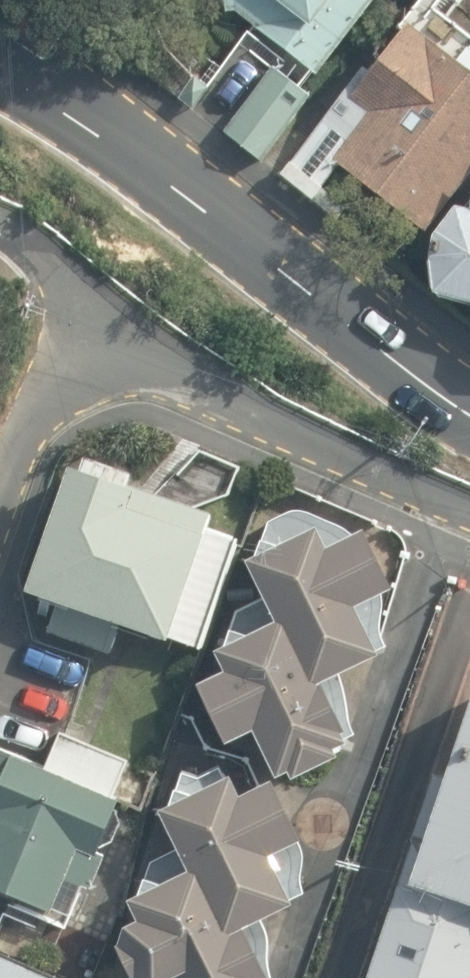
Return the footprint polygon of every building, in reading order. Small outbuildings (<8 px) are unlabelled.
[(263,40),(327,76),(386,0),(246,0),(263,40)] [(426,4),(318,137),(434,232),(469,183),(469,44),(426,4)] [(322,97),(278,67),(236,126),(279,156),(322,97)] [(457,205),(439,236),(432,267),(442,296),(469,303),(469,205),(457,205)] [(83,468),(74,465),(31,594),(56,603),(47,633),(109,655),(118,624),(165,640),(167,637),(200,648),(238,537),(207,527),(212,512),(132,485),(136,474),(87,457),(83,468)] [(383,592),(391,588),(361,529),(352,533),(347,528),(339,524),(313,513),(303,509),(294,509),(285,512),(276,517),(268,525),(261,537),(255,549),(253,556),(244,560),(262,598),(236,610),(223,646),(212,650),(222,670),(195,683),(224,744),(251,731),(274,778),(285,772),(290,780),(336,756),(335,754),(341,750),(338,744),(355,735),(349,711),(346,697),(342,684),(339,674),(387,647),(382,635),(381,630),(381,623),(382,612),(383,602),(383,592)] [(443,777),(433,773),(365,977),(469,977),(469,695),(443,777)] [(0,750),(0,891),(48,912),(49,907),(69,917),(82,886),(89,889),(108,845),(112,842),(121,822),(115,808),(119,800),(113,797),(128,762),(67,735),(59,731),(43,768),(0,750)] [(197,776),(182,770),(167,806),(158,810),(176,850),(151,861),(136,895),(126,899),(135,920),(122,926),(115,947),(131,977),(272,977),(269,961),(268,935),(262,919),(291,904),(289,900),(304,893),(302,882),(303,873),(304,859),(304,849),(299,839),(270,779),(238,794),(229,774),(225,776),(220,765),(197,776)] [(0,955),(0,977),(53,977),(0,955)]
